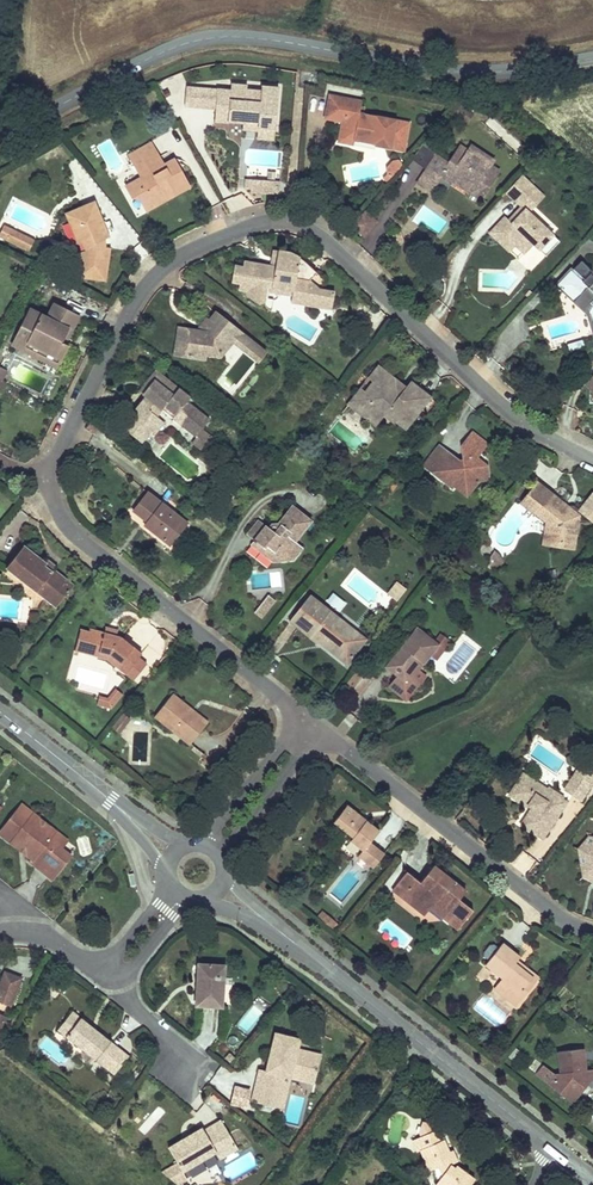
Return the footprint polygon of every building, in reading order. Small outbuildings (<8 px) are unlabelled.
[(276,126),(279,84),(262,82),(261,94),(246,92),(246,95),(230,93),(217,92),(217,94),(216,112),(215,116),(230,117),(229,126),(244,127),(244,118),(260,119),(259,124),(276,126)] [(207,93),(186,91),(185,109),(205,111),(207,93)] [(217,94),(207,93),(205,111),(216,112),(217,94)] [(409,123),(358,112),(360,101),(345,98),(328,95),(324,119),(341,122),(337,143),(352,146),(353,142),(403,152),(409,123)] [(229,126),(230,117),(215,116),(215,126),(229,127),(229,126)] [(275,137),(276,126),(259,124),(258,136),(275,137)] [(151,140),(130,152),(138,166),(158,154),(151,140)] [(494,160),(471,144),(468,150),(460,145),(450,161),(445,158),(435,173),(440,177),(451,184),(454,179),(471,190),(473,186),(484,193),(498,170),(491,166),(494,160)] [(438,152),(426,145),(414,158),(429,167),(438,152)] [(445,158),(438,152),(429,167),(420,181),(432,190),(440,177),(435,173),(445,158)] [(162,161),(158,154),(138,166),(142,173),(162,161)] [(187,180),(173,155),(162,161),(142,173),(126,183),(132,194),(138,191),(144,203),(187,180)] [(544,195),(522,174),(510,187),(523,200),(520,203),(523,205),(526,208),(513,221),(510,218),(505,214),(490,231),(501,242),(507,235),(517,244),(525,251),(534,242),(540,248),(553,234),(529,211),(544,195)] [(199,181),(210,203),(220,198),(208,176),(199,181)] [(279,182),(246,179),(245,188),(251,189),(251,193),(266,195),(266,193),(278,194),(279,182)] [(187,180),(144,203),(146,207),(189,183),(187,180)] [(484,193),(473,186),(471,190),(482,197),(484,193)] [(523,200),(510,187),(507,190),(520,203),(523,200)] [(106,249),(106,239),(110,238),(96,202),(66,214),(78,245),(83,243),(87,252),(82,253),(78,278),(107,282),(112,250),(106,249)] [(365,209),(352,223),(364,234),(377,221),(365,209)] [(29,251),(34,240),(5,226),(0,236),(0,237),(29,251)] [(403,241),(398,226),(387,230),(391,244),(403,241)] [(553,234),(540,248),(547,254),(560,240),(553,234)] [(511,250),(517,244),(507,235),(501,242),(511,250)] [(287,249),(279,247),(276,266),(271,265),(244,260),(243,266),(235,264),(232,280),(240,281),(239,288),(247,290),(246,297),(257,306),(264,304),(266,290),(267,286),(294,292),(293,296),(308,299),(319,287),(310,279),(317,271),(306,261),(295,253),(287,249)] [(582,259),(572,269),(558,283),(574,298),(577,295),(592,310),(592,274),(592,272),(592,271),(592,270),(582,259)] [(294,292),(267,286),(266,290),(293,296),(294,292)] [(335,290),(319,287),(308,299),(293,296),(293,301),(331,308),(335,290)] [(577,295),(574,298),(590,314),(592,325),(592,310),(577,295)] [(77,313),(53,301),(46,315),(28,307),(11,342),(22,348),(27,339),(47,350),(43,358),(57,365),(68,343),(64,341),(77,313)] [(237,328),(216,311),(209,319),(202,329),(199,328),(179,325),(175,353),(204,357),(206,344),(209,344),(218,352),(229,338),(237,328)] [(209,319),(207,317),(199,328),(202,329),(209,319)] [(265,351),(237,328),(229,338),(258,361),(265,351)] [(47,350),(27,339),(22,348),(43,358),(47,350)] [(395,378),(379,365),(373,371),(377,375),(366,390),(362,387),(351,401),(362,410),(363,409),(371,415),(372,413),(381,420),(387,413),(405,428),(430,396),(410,381),(405,387),(399,395),(394,391),(395,387),(391,384),(395,378)] [(159,372),(155,369),(138,390),(142,393),(159,372)] [(377,375),(373,371),(362,387),(366,390),(377,375)] [(189,396),(159,372),(142,393),(146,395),(122,425),(137,437),(146,426),(149,429),(159,417),(156,415),(161,408),(165,403),(174,411),(170,416),(195,435),(191,441),(204,451),(213,439),(200,429),(208,418),(186,401),(189,396)] [(405,387),(395,378),(391,384),(395,387),(394,391),(399,395),(405,387)] [(362,410),(351,401),(348,404),(377,426),(381,420),(372,413),(371,415),(363,409),(362,410)] [(174,411),(165,403),(161,408),(170,416),(174,411)] [(163,421),(159,417),(149,429),(154,433),(163,421)] [(149,429),(146,426),(137,437),(141,441),(149,429)] [(455,460),(454,455),(447,449),(441,457),(434,452),(424,465),(452,488),(454,486),(458,480),(471,490),(478,480),(489,479),(487,465),(479,466),(477,458),(488,444),(472,431),(460,447),(461,459),(463,465),(456,466),(455,460)] [(447,449),(440,443),(434,452),(441,457),(447,449)] [(471,490),(458,480),(454,486),(466,496),(471,490)] [(536,480),(520,502),(546,523),(555,530),(554,541),(574,543),(578,518),(592,522),(592,499),(582,512),(578,508),(577,508),(576,508),(575,508),(574,508),(573,508),(572,509),(569,513),(563,508),(565,504),(536,480)] [(185,522),(147,491),(132,509),(142,518),(145,514),(149,516),(146,521),(142,524),(162,541),(171,529),(176,533),(185,522)] [(572,509),(565,504),(563,508),(569,513),(572,509)] [(296,544),(313,522),(294,507),(279,525),(272,525),(269,530),(258,521),(248,535),(256,540),(251,546),(274,563),(295,560),(303,549),(296,544)] [(555,530),(546,523),(544,543),(574,548),(574,543),(554,541),(555,530)] [(176,533),(171,529),(162,541),(168,545),(176,533)] [(43,562),(20,545),(3,568),(44,600),(51,591),(60,599),(71,585),(52,569),(54,566),(45,559),(43,562)] [(405,589),(397,583),(392,588),(400,595),(405,589)] [(400,595),(392,588),(387,594),(395,601),(400,595)] [(60,599),(51,591),(44,600),(53,608),(60,599)] [(266,595),(254,615),(263,620),(275,600),(266,595)] [(364,639),(309,596),(288,622),(316,644),(318,642),(320,639),(326,643),(323,646),(345,664),(364,639)] [(115,630),(103,627),(102,632),(113,635),(115,630)] [(86,632),(77,629),(73,645),(104,654),(103,659),(124,675),(137,658),(139,654),(117,636),(113,635),(102,632),(87,629),(86,632)] [(449,642),(441,636),(435,644),(416,629),(385,668),(397,677),(389,687),(405,700),(418,684),(407,676),(419,662),(422,665),(429,656),(437,646),(442,650),(449,642)] [(104,654),(73,645),(72,651),(103,659),(104,654)] [(434,660),(442,650),(437,646),(429,656),(434,660)] [(144,664),(137,658),(124,675),(131,681),(144,664)] [(418,684),(423,677),(417,672),(422,665),(419,662),(407,676),(418,684)] [(119,695),(113,690),(106,699),(108,709),(119,695)] [(206,722),(172,694),(153,718),(188,746),(206,722)] [(106,699),(97,697),(95,705),(108,709),(106,699)] [(120,714),(111,729),(121,735),(130,719),(120,714)] [(588,772),(580,767),(564,793),(571,798),(588,772)] [(588,772),(571,798),(580,804),(592,784),(592,775),(588,772)] [(566,804),(522,775),(511,793),(530,806),(529,808),(533,811),(522,828),(543,841),(566,804)] [(530,806),(511,793),(508,797),(528,809),(529,808),(530,806)] [(23,803),(0,831),(12,841),(15,838),(27,848),(25,851),(34,858),(31,861),(53,878),(69,858),(53,847),(57,842),(60,844),(66,837),(56,829),(52,834),(31,817),(34,812),(23,803)] [(360,818),(346,807),(332,824),(352,840),(349,843),(361,853),(357,858),(371,868),(381,855),(368,844),(377,832),(364,822),(362,825),(358,821),(360,818)] [(457,813),(449,807),(446,811),(453,818),(457,813)] [(34,812),(31,817),(52,834),(56,829),(34,812)] [(592,883),(592,836),(587,835),(576,848),(581,877),(592,883)] [(15,838),(12,841),(25,851),(27,848),(15,838)] [(53,847),(69,858),(72,854),(60,844),(57,842),(53,847)] [(463,893),(431,867),(418,883),(405,872),(390,890),(421,916),(426,908),(434,907),(443,914),(440,919),(455,931),(470,911),(457,901),(463,893)] [(443,914),(434,907),(426,908),(440,919),(443,914)] [(322,924),(327,918),(321,913),(316,919),(322,924)] [(335,925),(327,918),(322,924),(330,931),(335,925)] [(519,959),(500,944),(484,965),(500,979),(495,986),(513,1002),(520,993),(524,996),(533,983),(513,966),(516,962),(519,959)] [(203,961),(200,1003),(226,1005),(229,963),(203,961)] [(537,979),(516,962),(513,966),(533,983),(537,979)] [(13,999),(18,968),(0,965),(0,996),(13,999)] [(513,1002),(495,986),(491,990),(514,1009),(524,996),(520,993),(513,1002)] [(73,1011),(58,1030),(115,1075),(130,1056),(73,1011)] [(263,1067),(255,1098),(282,1105),(290,1074),(294,1075),(306,1078),(308,1070),(320,1073),(325,1054),(300,1047),(303,1036),(279,1029),(273,1054),(278,1055),(274,1070),(269,1069),(263,1067)] [(582,1048),(557,1051),(560,1071),(553,1075),(543,1066),(536,1075),(549,1085),(566,1098),(574,1089),(578,1093),(584,1084),(579,1080),(582,1077),(587,1081),(592,1080),(592,1069),(585,1069),(582,1048)] [(273,1054),(269,1069),(274,1070),(278,1055),(273,1054)] [(308,1070),(306,1078),(318,1081),(320,1073),(308,1070)] [(290,1074),(282,1105),(286,1106),(294,1075),(290,1074)] [(245,1109),(250,1090),(234,1086),(229,1105),(245,1109)] [(578,1093),(574,1089),(566,1098),(571,1102),(578,1093)] [(186,1137),(173,1145),(188,1170),(220,1150),(224,1156),(241,1146),(225,1119),(208,1129),(206,1125),(191,1134),(195,1139),(190,1142),(186,1137)] [(441,1130),(434,1132),(438,1143),(445,1140),(441,1130)] [(421,1138),(426,1148),(420,1151),(429,1171),(437,1168),(442,1177),(436,1184),(471,1184),(475,1180),(456,1166),(454,1169),(450,1166),(447,1158),(450,1151),(445,1140),(438,1143),(434,1132),(421,1138)] [(191,1134),(186,1137),(190,1142),(195,1139),(191,1134)] [(421,1138),(413,1140),(417,1152),(420,1151),(426,1148),(421,1138)] [(447,1158),(450,1166),(458,1162),(455,1154),(447,1158)]
